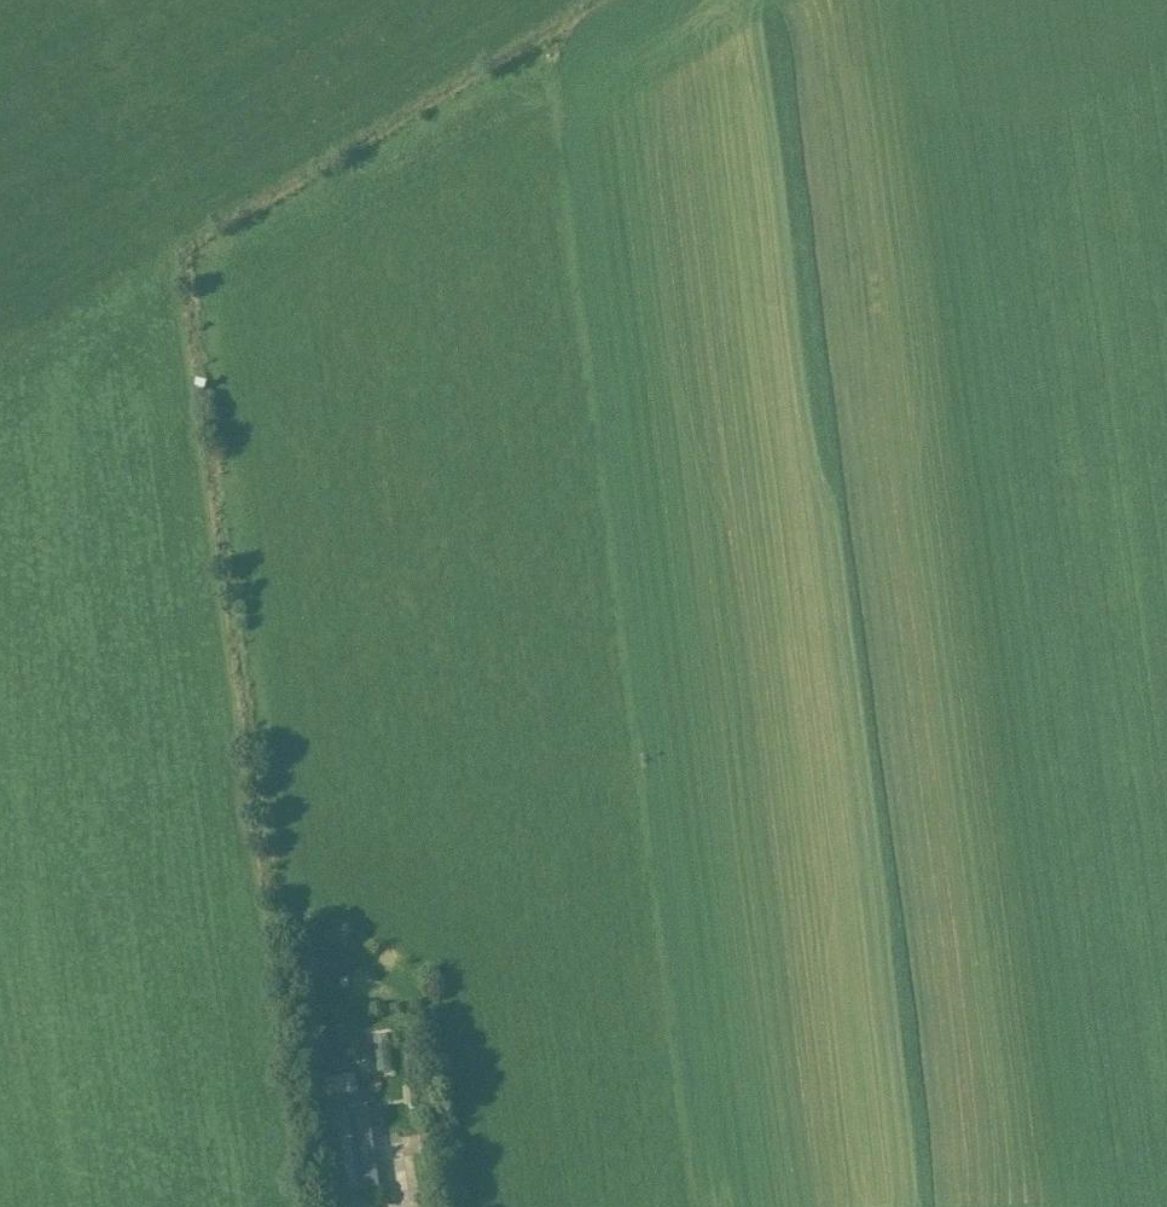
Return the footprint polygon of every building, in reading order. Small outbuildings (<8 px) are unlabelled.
[(378,1191),(367,1112),(361,1112),(358,1092),(323,1097),(337,1196),(378,1191)]
